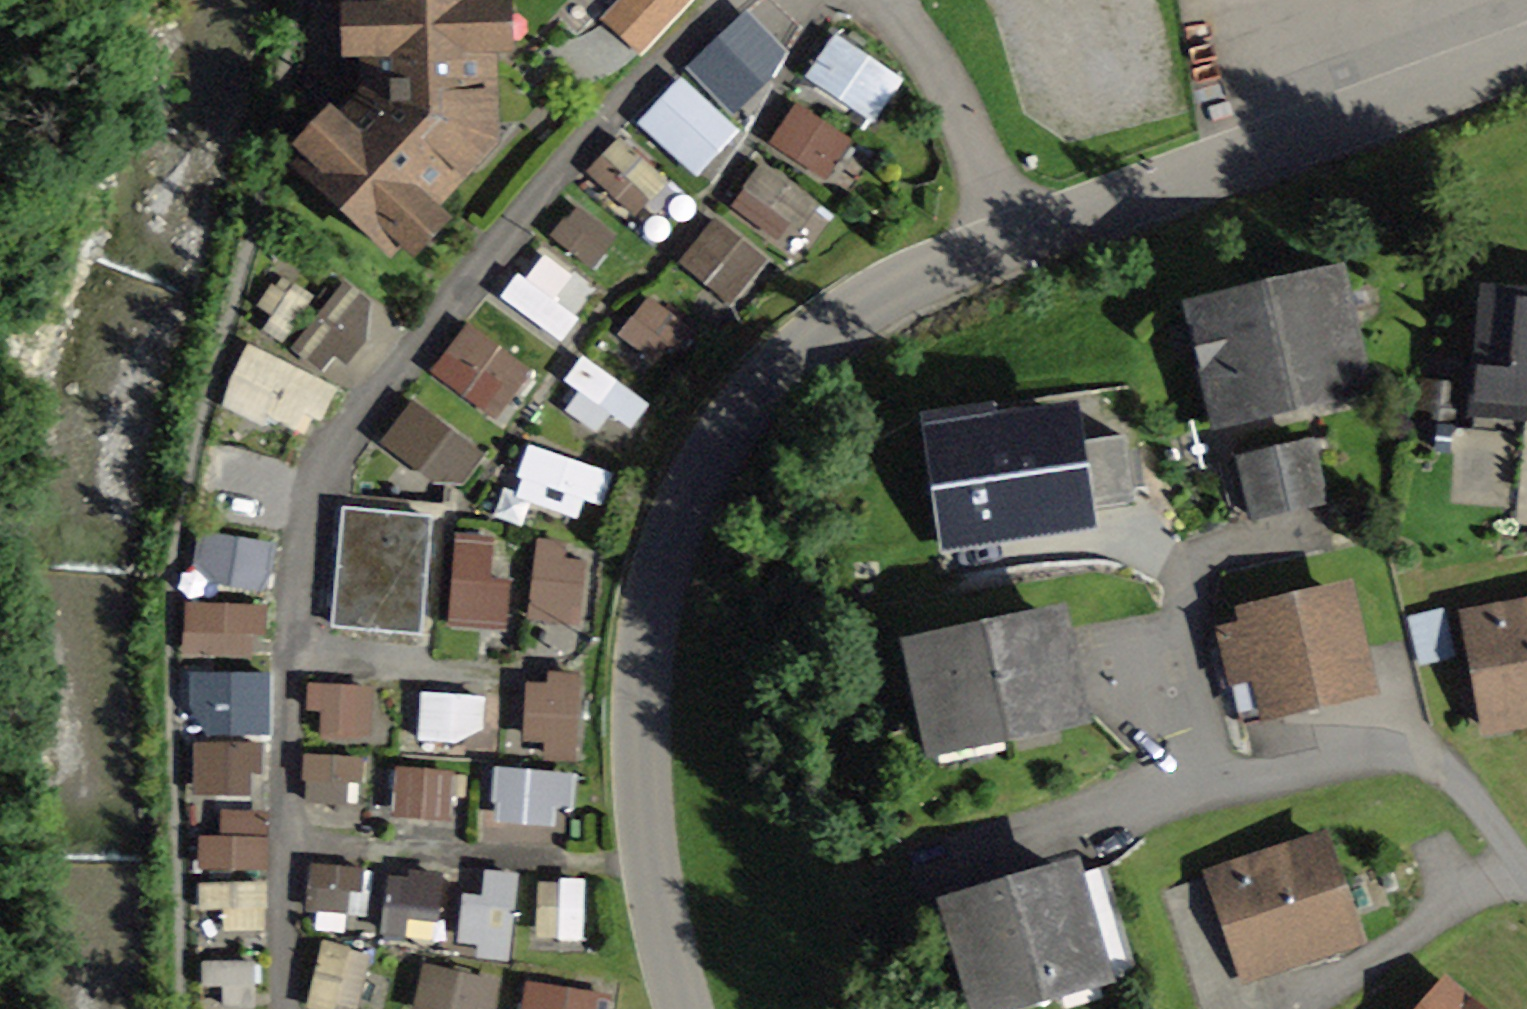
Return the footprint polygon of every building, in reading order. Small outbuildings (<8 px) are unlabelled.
[(368,97),(299,168),(388,250),(465,166),(456,154),(475,136),(474,106),(489,106),(485,0),(365,0),(368,97)] [(795,102),(770,145),(832,181),(857,137),(795,102)] [(588,171),(632,217),(667,184),(624,138),(588,171)] [(790,250),(823,206),(763,162),(730,206),(790,250)] [(578,204),(551,238),(593,271),(620,236),(578,204)] [(684,254),(741,298),(771,259),(714,216),(684,254)] [(505,304),(564,341),(598,288),(539,250),(505,304)] [(343,283),(302,354),(340,375),(381,305),(343,283)] [(1336,289),(1208,317),(1231,415),(1357,386),(1336,289)] [(619,335),(662,368),(692,329),(649,296),(619,335)] [(1486,299),(1477,399),(1526,404),(1526,303),(1486,299)] [(510,403),(531,361),(471,332),(450,374),(510,403)] [(314,440),(337,382),(248,347),(225,405),(314,440)] [(639,430),(655,407),(592,362),(560,405),(599,433),(614,412),(639,430)] [(939,551),(1103,528),(1099,498),(1134,493),(1126,436),(1084,442),(1077,396),(920,419),(939,551)] [(414,399),(383,442),(457,495),(488,451),(414,399)] [(1481,429),(1438,425),(1428,526),(1500,533),(1509,432),(1503,431),(1503,433),(1481,431),(1481,429)] [(1310,444),(1241,459),(1254,518),(1323,502),(1310,444)] [(514,499),(591,523),(607,469),(531,445),(514,499)] [(428,517),(343,510),(334,625),(419,632),(428,517)] [(266,593),(276,544),(204,529),(194,578),(266,593)] [(457,535),(450,626),(510,630),(514,582),(492,580),(495,538),(457,535)] [(579,630),(594,557),(540,546),(525,619),(579,630)] [(1344,598),(1250,620),(1250,627),(1221,633),(1240,712),(1363,683),(1344,598)] [(186,601),(185,658),(260,659),(261,602),(186,601)] [(1469,615),(1490,729),(1526,722),(1526,604),(1469,615)] [(1056,620),(914,649),(934,742),(1076,713),(1056,620)] [(207,728),(273,729),(274,674),(207,673),(207,728)] [(580,757),(583,678),(528,677),(525,756),(580,757)] [(315,740),(372,741),(374,684),(317,683),(315,740)] [(484,742),(484,693),(421,693),(421,742),(484,742)] [(260,792),(256,740),(192,744),(195,796),(260,792)] [(305,803),(355,804),(357,757),(307,755),(305,803)] [(568,825),(570,770),(496,768),(495,822),(568,825)] [(461,820),(462,771),(395,769),(394,819),(461,820)] [(199,873),(270,870),(268,818),(196,821),(199,873)] [(1164,891),(1202,1008),(1259,1008),(1247,976),(1352,929),(1321,838),(1164,891)] [(366,915),(368,867),(310,864),(308,913),(366,915)] [(512,955),(523,873),(475,867),(464,949),(512,955)] [(951,911),(980,1008),(1011,1008),(1136,973),(1105,867),(951,911)] [(587,942),(588,879),(540,878),(539,941),(587,942)] [(268,929),(269,884),(203,884),(203,928),(268,929)] [(324,1008),(360,1008),(372,951),(323,941),(310,1006),(324,1008)] [(203,1008),(260,1008),(260,961),(203,961),(203,1008)] [(503,978),(423,964),(415,1008),(497,1008),(503,978)] [(600,992),(526,979),(521,1008),(597,1008),(600,992)] [(1419,1008),(1474,1008),(1443,982),(1419,1008)]
